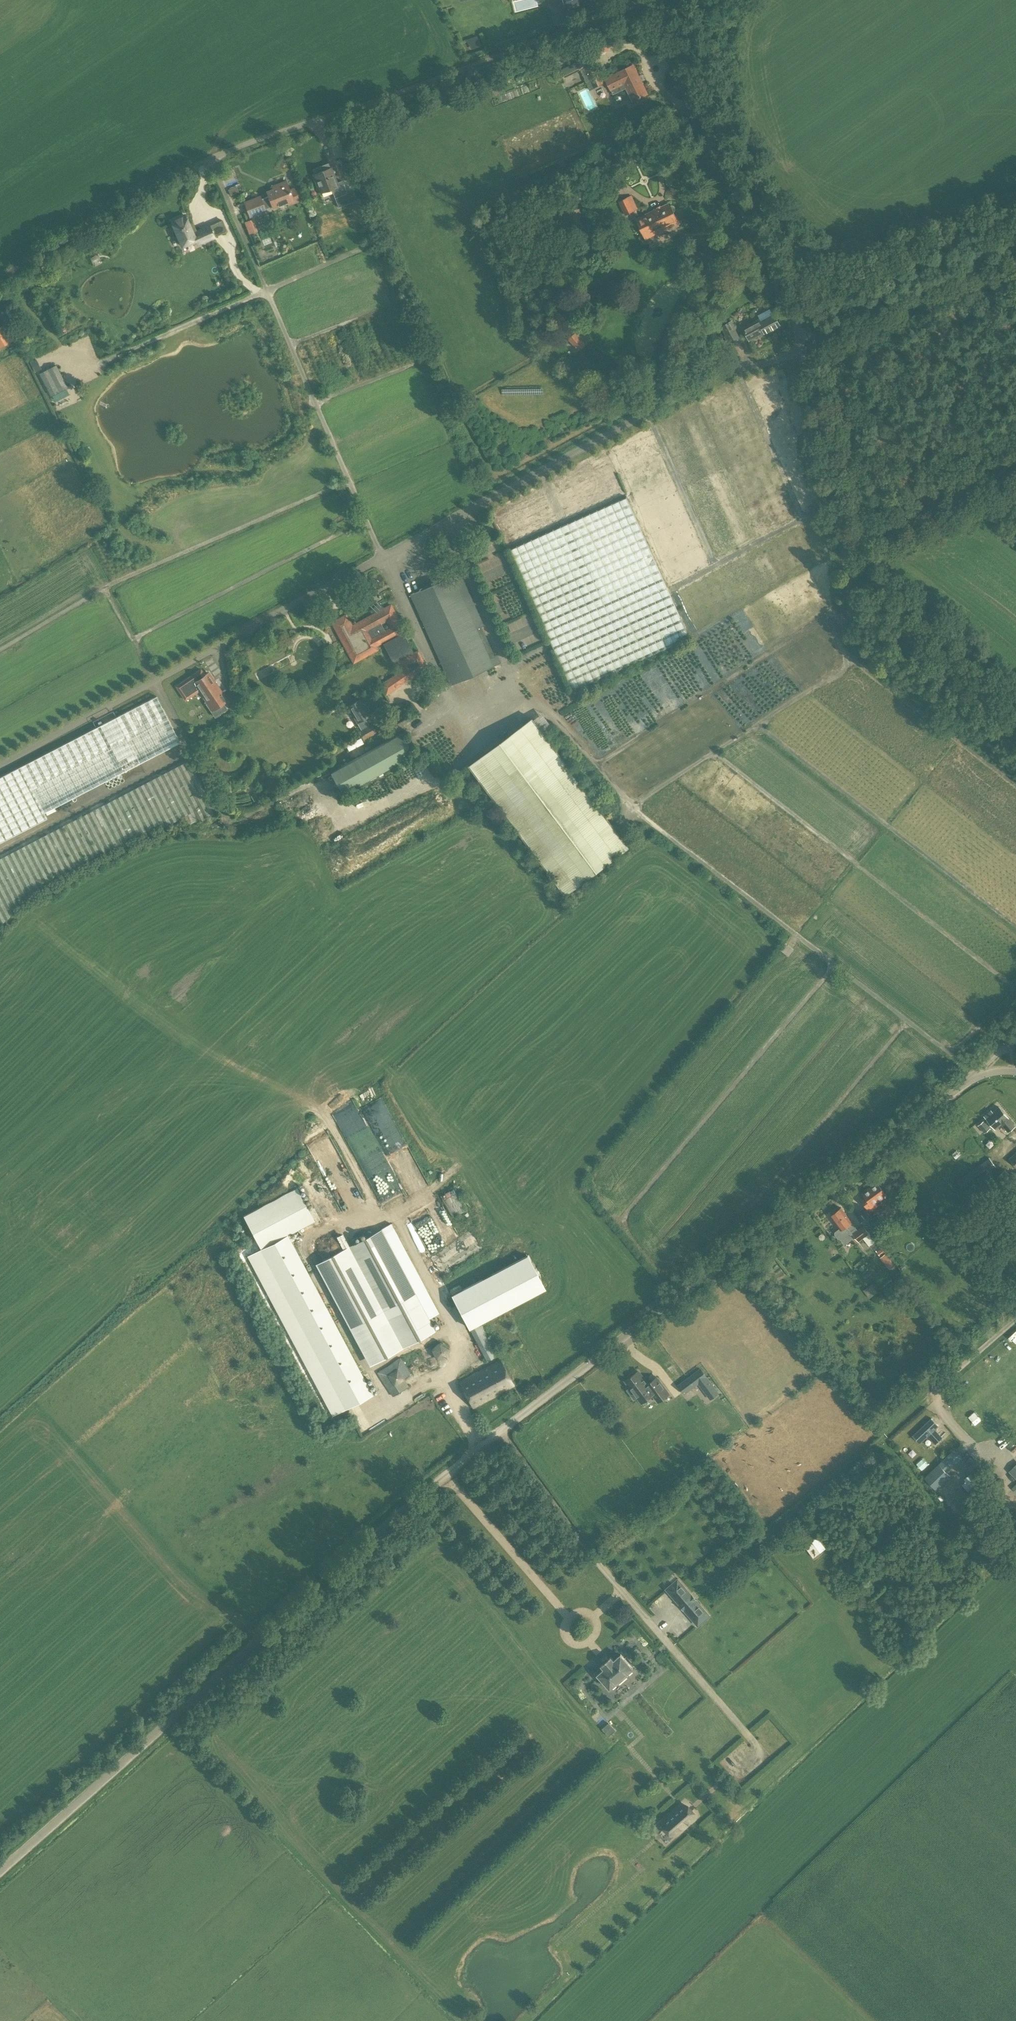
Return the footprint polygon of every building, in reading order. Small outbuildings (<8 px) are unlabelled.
[(592,5),(591,0),(564,0),(567,11),(592,5)] [(480,44),(477,36),(467,39),(471,47),(480,44)] [(604,83),(591,55),(582,60),(581,59),(560,69),(564,78),(581,70),(590,89),(604,83)] [(647,93),(633,65),(606,78),(614,94),(627,88),(633,100),(647,93)] [(353,191),(347,193),(343,180),(336,182),(331,167),(330,168),(329,163),(313,168),(315,173),(314,173),(321,192),(331,188),(338,207),(356,200),(353,191)] [(572,187),(579,183),(576,177),(569,180),(572,187)] [(260,196),(244,202),(250,216),(266,210),(264,205),(271,203),(273,208),(288,202),(289,205),(299,201),(298,199),(302,197),(299,187),(295,189),(294,188),(290,189),(286,180),(276,184),(276,185),(275,185),(275,189),(267,191),(269,196),(261,199),(260,196)] [(625,215),(638,209),(632,195),(618,201),(625,215)] [(670,205),(669,203),(663,206),(663,207),(647,215),(646,213),(636,218),(643,233),(653,228),(652,227),(660,223),(662,229),(678,222),(673,212),(674,210),(675,209),(674,207),(673,205),(672,205),(670,205)] [(184,215),(171,221),(182,246),(194,241),(196,245),(213,237),(208,227),(193,233),(184,215)] [(770,308),(758,315),(760,319),(758,320),(758,318),(742,327),(749,339),(764,331),(765,333),(780,324),(771,308),(770,308)] [(730,342),(740,337),(731,321),(721,326),(730,342)] [(11,339),(2,326),(0,327),(0,346),(11,339)] [(576,334),(574,333),(568,338),(578,351),(584,345),(579,338),(580,337),(577,333),(576,334)] [(11,353),(19,350),(17,345),(9,348),(11,353)] [(50,395),(67,387),(56,364),(39,373),(50,395)] [(554,515),(546,491),(495,510),(504,533),(554,515)] [(627,497),(510,550),(573,690),(690,637),(627,497)] [(338,531),(352,524),(349,517),(335,524),(338,531)] [(486,653),(479,636),(484,634),(481,626),(483,625),(460,572),(410,594),(448,679),(449,679),(451,685),(500,663),(496,655),(494,656),(492,651),(486,653)] [(410,652),(407,642),(404,641),(400,633),(405,631),(391,605),(382,609),(380,606),(374,609),(376,613),(352,626),(346,615),(332,622),(353,662),(378,649),(376,646),(395,635),(395,636),(396,636),(396,637),(387,642),(387,648),(397,659),(406,654),(407,656),(398,661),(402,669),(380,685),(386,695),(427,667),(418,651),(411,654),(410,652)] [(507,623),(518,649),(539,639),(528,614),(507,623)] [(205,675),(201,670),(176,686),(185,700),(199,691),(207,703),(206,704),(215,717),(227,709),(223,703),(227,700),(209,672),(205,675)] [(47,818),(44,812),(180,742),(156,696),(0,777),(0,842),(47,818)] [(369,725),(365,718),(370,715),(360,699),(347,706),(357,723),(361,730),(359,731),(364,739),(376,732),(371,724),(369,725)] [(92,721),(94,725),(102,720),(100,716),(92,721)] [(565,894),(628,846),(533,719),(469,767),(565,894)] [(342,793),(412,754),(401,733),(330,772),(342,793)] [(216,812),(189,760),(0,858),(0,924),(41,890),(183,816),(187,825),(198,820),(199,821),(216,812)] [(213,829),(223,824),(220,820),(210,825),(213,829)] [(788,956),(794,949),(786,942),(781,949),(788,956)] [(984,1121),(979,1125),(984,1132),(990,1127),(989,1126),(991,1124),(995,1128),(1002,1123),(1008,1131),(1015,1125),(1008,1118),(1009,1117),(999,1106),(993,1112),(991,1110),(985,1116),(989,1121),(986,1123),(984,1121)] [(967,1173),(972,1182),(996,1166),(989,1157),(967,1173)] [(1005,1169),(996,1176),(1004,1185),(1006,1183),(1015,1195),(1015,1181),(1005,1169)] [(870,1211),(878,1205),(875,1202),(886,1195),(876,1181),(862,1192),(866,1197),(862,1200),(870,1211)] [(260,1207),(243,1216),(255,1238),(261,1249),(288,1235),(314,1221),(297,1187),(260,1207)] [(453,1187),(439,1195),(452,1218),(466,1210),(453,1187)] [(841,1207),(830,1216),(840,1228),(835,1232),(835,1234),(838,1239),(841,1239),(850,1232),(852,1234),(852,1233),(860,1244),(865,1240),(869,1245),(876,1240),(869,1231),(864,1225),(857,1229),(851,1222),(852,1221),(841,1207)] [(926,1208),(916,1217),(922,1223),(932,1214),(926,1208)] [(865,1210),(857,1216),(864,1225),(869,1231),(882,1221),(876,1213),(871,1217),(865,1210)] [(457,1239),(472,1227),(464,1216),(449,1228),(457,1239)] [(945,1230),(938,1223),(934,1227),(933,1226),(931,1228),(932,1229),(938,1236),(945,1230)] [(381,1229),(322,1260),(375,1359),(409,1341),(433,1329),(434,1328),(381,1229)] [(469,1258),(484,1249),(473,1229),(457,1238),(466,1254),(467,1253),(469,1258)] [(989,1234),(978,1246),(985,1252),(996,1241),(989,1234)] [(261,1249),(248,1256),(332,1415),(372,1394),(288,1235),(261,1249)] [(880,1256),(885,1252),(881,1248),(876,1252),(880,1256)] [(890,1269),(896,1263),(886,1252),(880,1257),(890,1269)] [(981,1252),(975,1257),(978,1261),(985,1256),(981,1252)] [(453,1295),(469,1327),(544,1288),(527,1256),(453,1295)] [(874,1295),(878,1291),(872,1284),(867,1287),(874,1295)] [(487,1360),(497,1355),(480,1323),(470,1329),(487,1360)] [(436,1359),(448,1358),(450,1346),(439,1341),(431,1349),(436,1359)] [(398,1389),(408,1383),(404,1377),(411,1373),(401,1358),(393,1363),(377,1373),(387,1388),(394,1384),(398,1389)] [(473,1407),(514,1385),(500,1360),(459,1382),(473,1407)] [(691,1375),(678,1385),(685,1394),(698,1384),(710,1399),(718,1392),(700,1368),(691,1375)] [(634,1399),(638,1396),(642,1402),(652,1394),(658,1401),(669,1393),(657,1377),(647,1384),(638,1371),(626,1380),(631,1387),(628,1390),(634,1399)] [(692,1397),(698,1406),(705,1400),(699,1392),(692,1397)] [(936,1431),(935,1430),(940,1426),(932,1418),(913,1436),(919,1443),(921,1441),(928,1435),(936,1444),(942,1438),(941,1436),(936,1431)] [(950,1476),(947,1472),(946,1472),(961,1457),(954,1450),(942,1461),(925,1478),(936,1489),(942,1483),(950,1476)] [(982,1462),(965,1478),(973,1488),(985,1477),(981,1472),(986,1467),(982,1462)] [(989,1473),(974,1498),(982,1502),(997,1477),(989,1473)] [(971,1503),(959,1512),(971,1527),(983,1517),(971,1503)] [(981,1521),(967,1533),(973,1540),(987,1528),(981,1521)] [(818,1536),(804,1544),(812,1557),(826,1548),(818,1536)] [(677,1579),(667,1588),(666,1588),(666,1589),(667,1589),(680,1604),(680,1603),(690,1594),(691,1595),(691,1594),(678,1579),(678,1578),(677,1579)] [(698,1625),(709,1615),(709,1616),(710,1615),(709,1615),(696,1599),(695,1600),(696,1601),(685,1610),(685,1609),(684,1609),(698,1625),(697,1625),(698,1625)] [(632,1668),(621,1655),(620,1654),(620,1655),(614,1660),(611,1657),(610,1656),(610,1657),(602,1664),(601,1664),(602,1665),(605,1668),(598,1674),(598,1675),(609,1687),(610,1688),(610,1687),(616,1682),(617,1682),(616,1681),(625,1674),(626,1674),(632,1668),(632,1669),(633,1668),(632,1667),(632,1668)] [(602,1727),(609,1736),(615,1731),(609,1722),(602,1727)] [(682,1804),(663,1820),(666,1827),(670,1831),(676,1835),(695,1818),(692,1812),(688,1807),(682,1804)]
